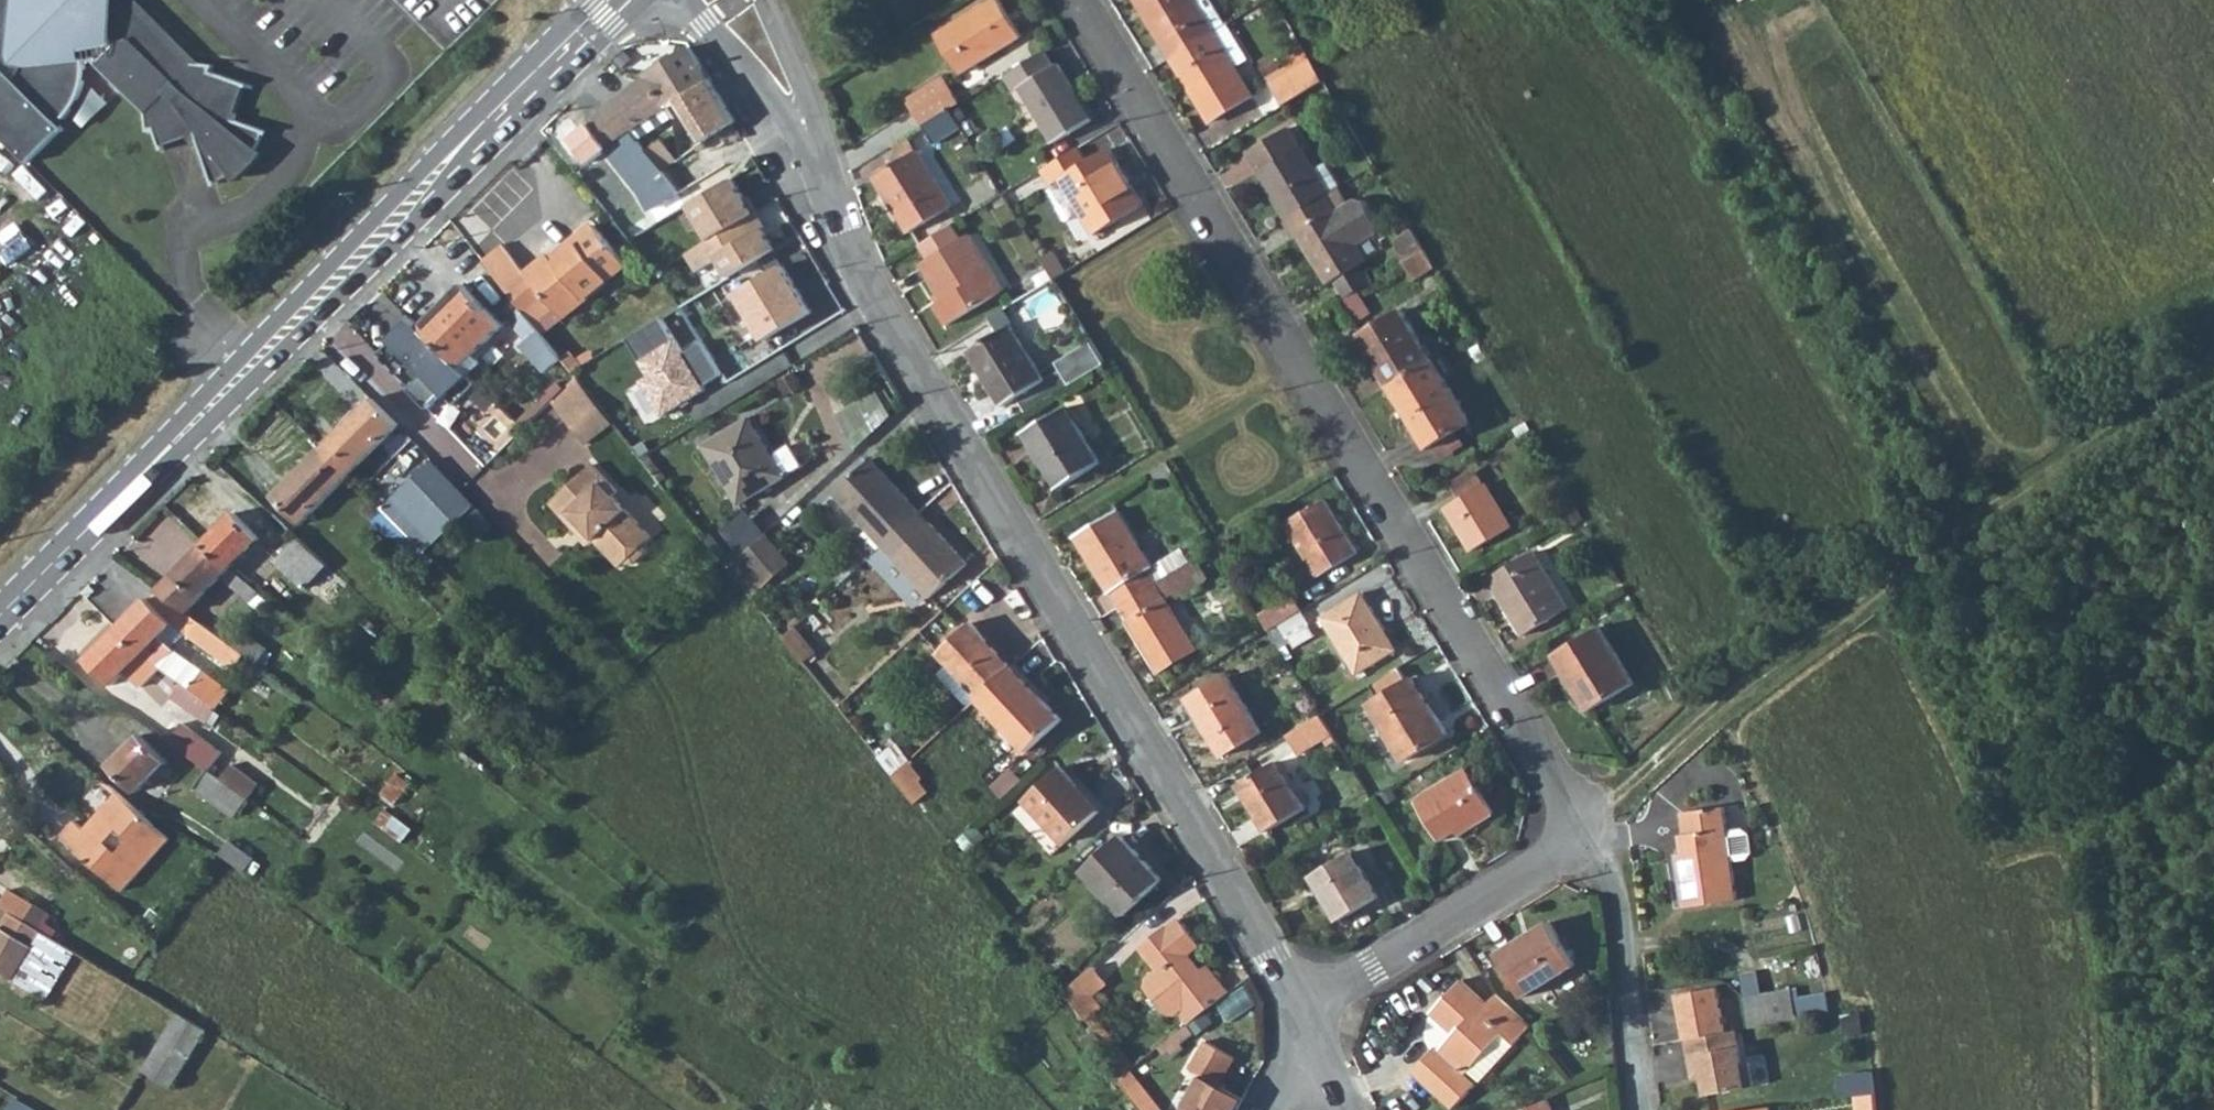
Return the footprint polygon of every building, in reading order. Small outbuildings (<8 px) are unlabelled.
[(29,167),(62,134),(58,129),(62,126),(66,121),(70,116),(73,111),(76,106),(79,100),(81,95),(83,89),(85,83),(86,77),(86,71),(87,66),(96,66),(149,119),(146,133),(153,134),(157,153),(191,138),(211,186),(215,184),(221,181),(227,177),(229,176),(234,181),(237,179),(242,174),(246,170),(248,169),(253,164),(257,158),(258,157),(252,153),(255,148),(259,142),(262,136),(262,135),(231,124),(244,88),(211,76),(210,69),(196,71),(126,0),(0,0),(0,138),(29,167)] [(942,36),(966,75),(1026,38),(1003,0),(1001,0),(942,36)] [(1175,58),(1219,32),(1200,0),(1147,0),(1161,23),(1156,26),(1175,58)] [(1219,32),(1229,26),(1214,0),(1200,0),(1219,32)] [(1249,59),(1229,26),(1219,32),(1239,66),(1249,59)] [(1239,66),(1219,32),(1175,58),(1194,90),(1199,87),(1218,119),(1257,96),(1239,66)] [(734,119),(689,45),(677,53),(675,50),(655,63),(658,65),(651,70),(645,74),(646,76),(665,107),(677,97),(703,138),(718,129),(734,119)] [(1058,69),(1048,54),(1007,78),(1017,93),(1024,88),(1059,145),(1095,123),(1062,67),(1058,69)] [(1274,85),(1287,107),(1326,84),(1313,62),(1274,85)] [(665,107),(646,76),(590,120),(588,119),(574,130),(593,159),(606,149),(636,193),(637,192),(664,173),(662,170),(677,158),(663,138),(647,150),(633,131),(665,107)] [(909,100),(926,127),(955,109),(966,103),(949,76),(909,100)] [(925,149),(964,124),(955,109),(926,127),(886,150),(895,167),(882,175),(915,232),(958,206),(925,149)] [(724,138),(739,127),(734,119),(718,129),(724,138)] [(1253,153),(1292,218),(1330,195),(1332,194),(1316,168),(1291,129),(1253,153)] [(1091,164),(1082,149),(1042,174),(1051,189),(1063,181),(1097,237),(1145,208),(1113,151),(1091,164)] [(1327,162),(1316,168),(1332,194),(1339,190),(1341,188),(1327,162)] [(672,184),(664,173),(637,192),(644,202),(672,184)] [(681,200),(703,239),(750,211),(728,175),(681,200)] [(1339,211),(1330,195),(1292,218),(1331,284),(1338,280),(1362,266),(1369,261),(1360,246),(1379,235),(1381,227),(1365,201),(1358,199),(1339,211)] [(723,274),(770,245),(750,211),(703,239),(681,251),(693,271),(712,258),(723,274)] [(504,242),(484,258),(523,310),(542,333),(552,326),(544,316),(555,307),(561,313),(598,284),(597,283),(624,261),(592,220),(572,236),(576,240),(553,258),(549,253),(547,250),(524,267),(504,242)] [(936,259),(929,263),(952,300),(942,306),(953,325),(1008,292),(975,236),(968,240),(959,224),(927,244),(936,259)] [(1405,266),(1426,254),(1413,232),(1400,240),(1396,252),(1405,266)] [(572,236),(549,253),(553,258),(576,240),(572,236)] [(1057,251),(1045,258),(1058,279),(1070,272),(1057,251)] [(1415,280),(1435,269),(1426,254),(1405,266),(1415,280)] [(777,260),(728,288),(757,336),(804,307),(777,260)] [(1362,266),(1338,280),(1350,299),(1374,285),(1362,266)] [(1047,268),(1028,279),(1034,289),(1052,278),(1047,268)] [(465,285),(421,327),(461,368),(505,327),(465,285)] [(539,356),(552,346),(542,333),(523,310),(510,320),(539,356)] [(1364,337),(1394,389),(1437,364),(1406,311),(1364,337)] [(461,368),(421,327),(406,312),(380,336),(386,342),(375,351),(423,404),(461,368)] [(636,377),(658,412),(704,388),(658,316),(624,335),(643,373),(636,377)] [(1013,326),(972,350),(1006,407),(1048,381),(1013,326)] [(1089,340),(1052,359),(1067,384),(1102,363),(1089,340)] [(1473,425),(1437,364),(1394,389),(1431,450),(1473,425)] [(611,421),(576,377),(552,400),(585,441),(611,421)] [(885,387),(832,412),(853,447),(896,410),(885,387)] [(372,397),(322,446),(350,474),(400,425),(372,397)] [(1070,408),(1029,433),(1063,489),(1104,465),(1070,408)] [(746,413),(701,442),(737,499),(782,470),(799,459),(786,439),(775,446),(771,453),(746,413)] [(301,523),(350,474),(322,446),(274,495),(301,523)] [(652,455),(643,462),(660,483),(669,476),(652,455)] [(832,496),(881,548),(919,514),(870,460),(832,496)] [(432,461),(384,509),(425,550),(473,503),(432,461)] [(577,524),(590,538),(617,568),(621,565),(631,566),(644,556),(646,542),(651,538),(613,495),(617,491),(591,462),(547,501),(572,528),(577,524)] [(1487,485),(1450,507),(1476,549),(1513,526),(1487,485)] [(1324,503),(1285,526),(1317,578),(1355,554),(1324,503)] [(416,564),(428,553),(425,550),(384,509),(383,508),(371,519),(416,564)] [(234,512),(205,542),(231,567),(260,537),(234,512)] [(1115,591),(1123,604),(1156,584),(1146,568),(1113,513),(1077,535),(1112,592),(1115,591)] [(966,566),(919,514),(881,548),(930,600),(966,566)] [(590,538),(577,524),(572,528),(585,543),(590,538)] [(713,531),(703,538),(728,570),(737,561),(713,531)] [(791,562),(767,534),(742,557),(767,584),(791,562)] [(309,589),(329,567),(299,539),(278,560),(309,589)] [(252,602),(260,592),(231,567),(205,542),(174,572),(176,573),(159,590),(187,612),(224,576),(230,581),(228,583),(252,602)] [(1156,584),(1172,574),(1182,591),(1197,581),(1193,574),(1198,571),(1193,561),(1190,563),(1180,546),(1146,568),(1156,584)] [(1539,554),(1494,581),(1526,632),(1571,605),(1539,554)] [(1182,591),(1172,574),(1156,584),(1123,604),(1131,619),(1129,620),(1160,671),(1195,649),(1166,601),(1182,591)] [(174,623),(193,638),(203,624),(187,612),(159,590),(151,598),(174,623)] [(1362,595),(1321,620),(1355,675),(1393,652),(1381,633),(1384,631),(1362,595)] [(1292,596),(1259,616),(1269,631),(1302,611),(1292,596)] [(150,597),(118,630),(142,655),(160,668),(182,683),(208,702),(220,711),(235,692),(161,636),(174,623),(151,598),(150,597)] [(946,664),(976,698),(1009,667),(969,623),(935,653),(946,664)] [(224,662),(235,648),(203,624),(193,638),(224,662)] [(813,653),(793,629),(782,639),(801,662),(813,653)] [(1601,629),(1556,656),(1590,712),(1636,684),(1601,629)] [(142,655),(118,630),(86,660),(112,685),(126,671),(141,687),(160,668),(142,655)] [(246,633),(235,648),(224,662),(236,671),(247,656),(259,666),(271,652),(246,633)] [(936,673),(966,707),(976,698),(946,664),(936,673)] [(1059,723),(1009,667),(976,698),(1025,752),(1059,723)] [(1412,679),(1368,706),(1401,761),(1445,735),(1412,679)] [(196,717),(208,702),(182,683),(170,699),(196,717)] [(1216,683),(1180,705),(1214,760),(1250,739),(1216,683)] [(1299,756),(1332,736),(1319,715),(1288,735),(1299,756)] [(183,722),(169,740),(208,769),(222,751),(183,722)] [(142,736),(113,765),(139,791),(168,762),(142,736)] [(890,744),(875,756),(891,776),(905,763),(890,744)] [(923,775),(909,759),(905,763),(891,776),(914,804),(931,791),(920,778),(923,775)] [(231,764),(220,778),(248,799),(259,785),(231,764)] [(1268,768),(1232,789),(1260,835),(1296,813),(1268,768)] [(235,818),(248,799),(220,778),(208,769),(195,788),(235,818)] [(1467,769),(1416,800),(1441,840),(1465,825),(1468,829),(1494,813),(1467,769)] [(385,789),(412,810),(427,791),(400,770),(385,789)] [(1056,771),(1019,804),(1060,845),(1091,816),(1070,792),(1072,789),(1056,771)] [(168,838),(148,819),(118,792),(90,821),(96,826),(90,833),(84,828),(75,819),(60,835),(120,890),(168,838)] [(1724,808),(1683,811),(1688,852),(1676,853),(1682,908),(1735,903),(1724,808)] [(90,821),(84,828),(90,833),(96,826),(90,821)] [(985,837),(973,824),(955,839),(967,853),(985,837)] [(1732,828),(1735,856),(1754,854),(1750,826),(1732,828)] [(227,838),(216,852),(217,852),(241,869),(251,856),(227,838)] [(1117,844),(1078,879),(1116,921),(1155,885),(1117,844)] [(1350,852),(1312,874),(1339,919),(1378,896),(1350,852)] [(0,904),(11,910),(26,919),(35,904),(10,888),(0,904)] [(0,928),(0,968),(48,996),(75,949),(26,919),(11,910),(0,928)] [(1551,920),(1499,951),(1526,996),(1578,965),(1551,920)] [(1189,1024),(1228,993),(1218,979),(1211,984),(1189,957),(1201,947),(1181,921),(1168,931),(1166,929),(1140,949),(1156,970),(1147,977),(1146,985),(1166,1011),(1174,1013),(1178,1010),(1189,1024)] [(1107,978),(1095,964),(1066,990),(1088,1018),(1096,1010),(1101,1006),(1091,993),(1107,978)] [(1413,1070),(1453,1108),(1476,1084),(1466,1074),(1467,1072),(1480,1084),(1532,1025),(1497,993),(1487,1004),(1461,979),(1431,1011),(1455,1034),(1440,1050),(1436,1046),(1413,1070)] [(1246,982),(1219,1001),(1231,1018),(1258,999),(1246,982)] [(1680,1039),(1685,1038),(1724,1031),(1715,985),(1672,992),(1680,1039)] [(1747,996),(1751,1027),(1796,1019),(1794,1003),(1791,990),(1747,996)] [(1825,997),(1797,1002),(1802,1017),(1830,1012),(1825,997)] [(1797,1002),(1794,1003),(1796,1019),(1802,1017),(1797,1002)] [(1139,1065),(1096,1010),(1088,1018),(1097,1029),(1108,1043),(1131,1072),(1133,1070),(1139,1065)] [(175,1087),(209,1030),(181,1012),(146,1069),(175,1087)] [(1095,1054),(1108,1043),(1097,1029),(1084,1040),(1095,1054)] [(1724,1031),(1685,1038),(1691,1077),(1703,1076),(1706,1093),(1755,1085),(1751,1060),(1742,1062),(1736,1029),(1724,1031)] [(1183,1109),(1236,1109),(1243,1098),(1219,1084),(1234,1057),(1206,1041),(1190,1069),(1202,1076),(1183,1109)] [(1133,1070),(1131,1072),(1119,1080),(1143,1109),(1163,1109),(1133,1070)] [(1875,1093),(1855,1095),(1857,1109),(1877,1109),(1876,1102),(1875,1093)] [(16,1095),(9,1106),(15,1109),(41,1109),(16,1095)] [(1545,1099),(1520,1109),(1550,1109),(1545,1099)]
